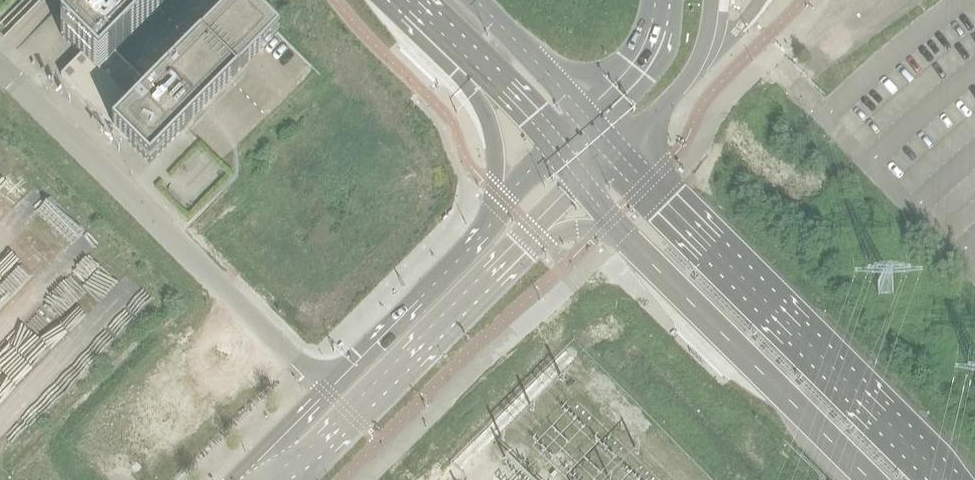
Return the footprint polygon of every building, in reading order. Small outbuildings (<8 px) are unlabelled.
[(149,89),(115,55),(171,0),(95,0),(60,35),(81,55),(61,76),(149,164),(279,34),(244,0),(238,0),(149,89)]
